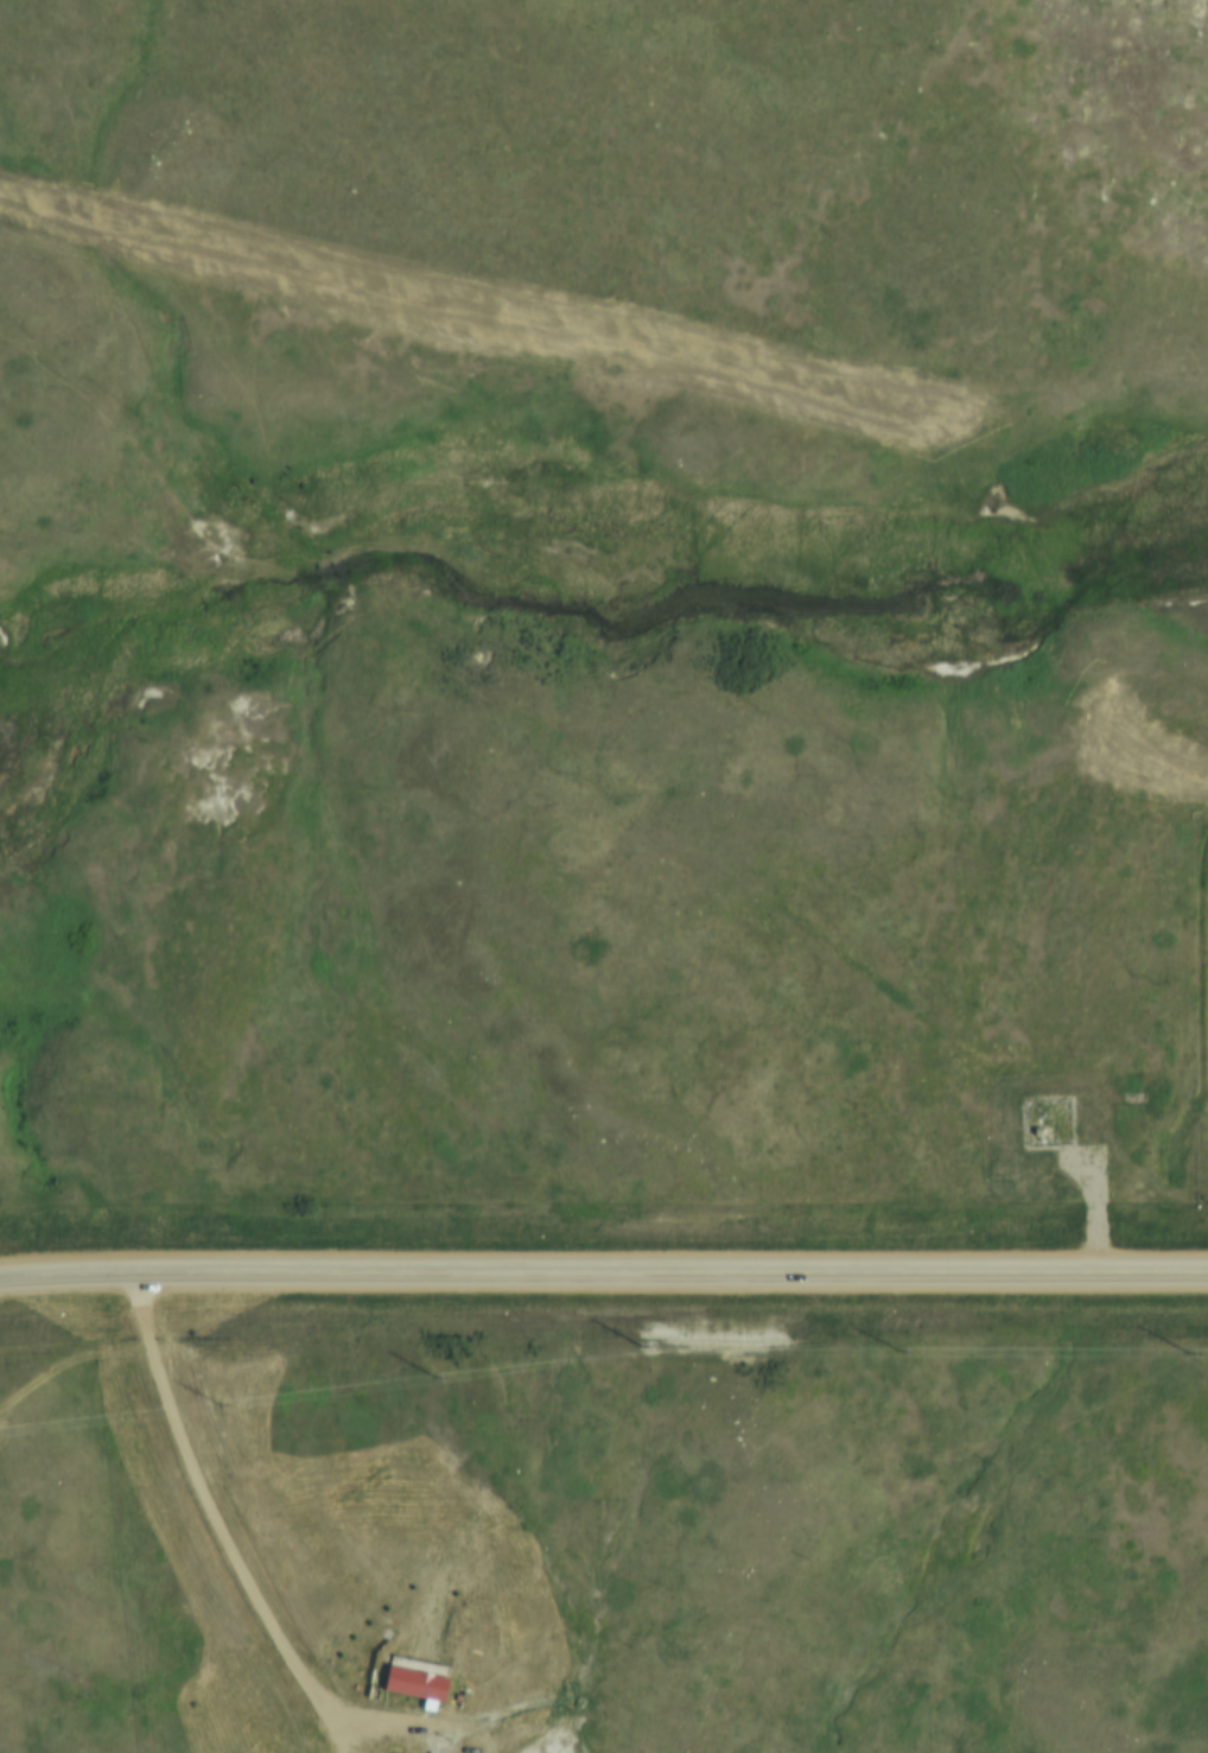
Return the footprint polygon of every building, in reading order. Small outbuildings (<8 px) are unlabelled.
[(386,1654),(445,1665),(439,1702),(379,1691),(386,1654)]
